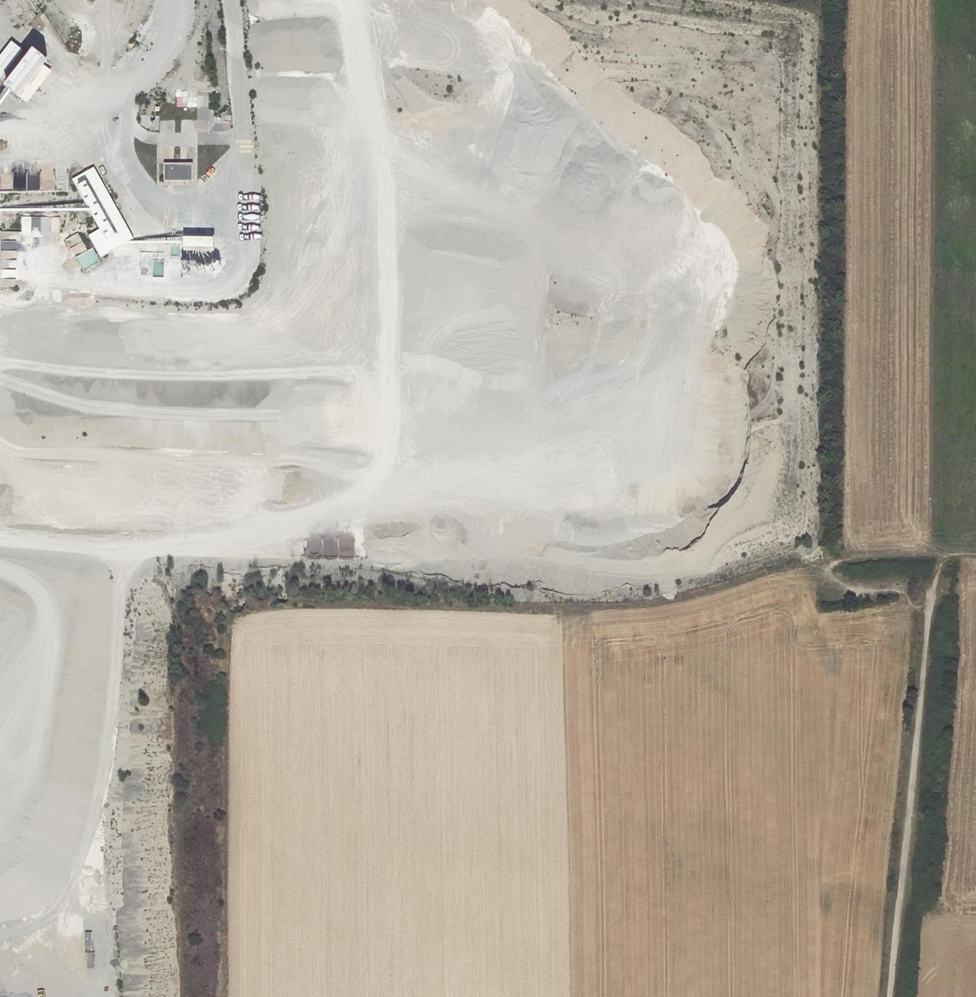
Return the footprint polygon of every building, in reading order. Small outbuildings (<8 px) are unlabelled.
[(15,44),(0,63),(0,74),(21,48),(15,44)] [(7,89),(18,98),(47,60),(36,51),(7,89)] [(165,163),(164,181),(193,181),(193,164),(165,163)] [(112,251),(134,238),(95,168),(73,180),(112,251)] [(25,190),(24,172),(0,173),(0,191),(25,190)] [(64,241),(68,249),(71,247),(84,271),(99,262),(91,248),(87,251),(77,234),(64,241)] [(215,250),(215,239),(185,238),(185,249),(215,250)] [(161,260),(152,261),(152,253),(140,253),(141,276),(162,274),(161,260)]
